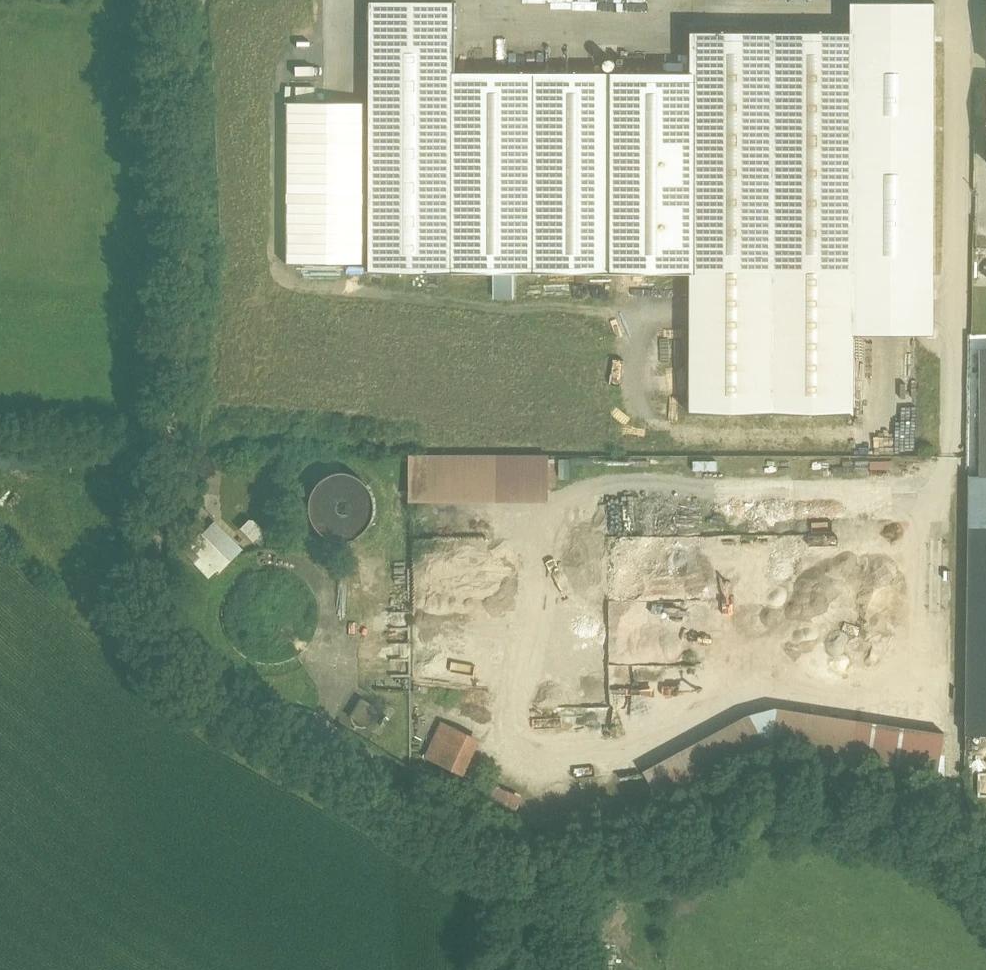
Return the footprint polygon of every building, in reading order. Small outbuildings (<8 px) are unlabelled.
[(858,33),(858,336),(941,334),(943,1),(858,0),(858,33)] [(458,73),(458,2),(373,2),(373,97),(372,263),(372,273),(455,273),(456,73),(458,73)] [(858,33),(694,32),(694,73),(697,73),(695,278),(693,425),(858,424),(858,336),(858,33)] [(458,73),(456,73),(455,273),(695,278),(697,73),(694,73),(458,73)] [(373,97),(289,101),(289,264),(372,263),(373,97)] [(413,454),(413,501),(553,501),(553,453),(413,454)] [(375,520),(378,506),(375,493),(367,482),(355,475),(342,472),(329,475),(318,483),(310,495),(308,508),(311,521),(319,532),(330,540),(344,542),(357,539),(368,531),(375,520)] [(968,479),(967,735),(985,735),(985,478),(982,478),(968,479)] [(241,528),(255,541),(265,530),(252,518),(241,528)] [(229,562),(204,537),(193,548),(218,573),(229,562)] [(362,699),(351,717),(369,728),(380,709),(362,699)] [(946,734),(779,708),(772,754),(939,779),(946,734)] [(448,725),(432,759),(455,769),(471,735),(448,725)]
